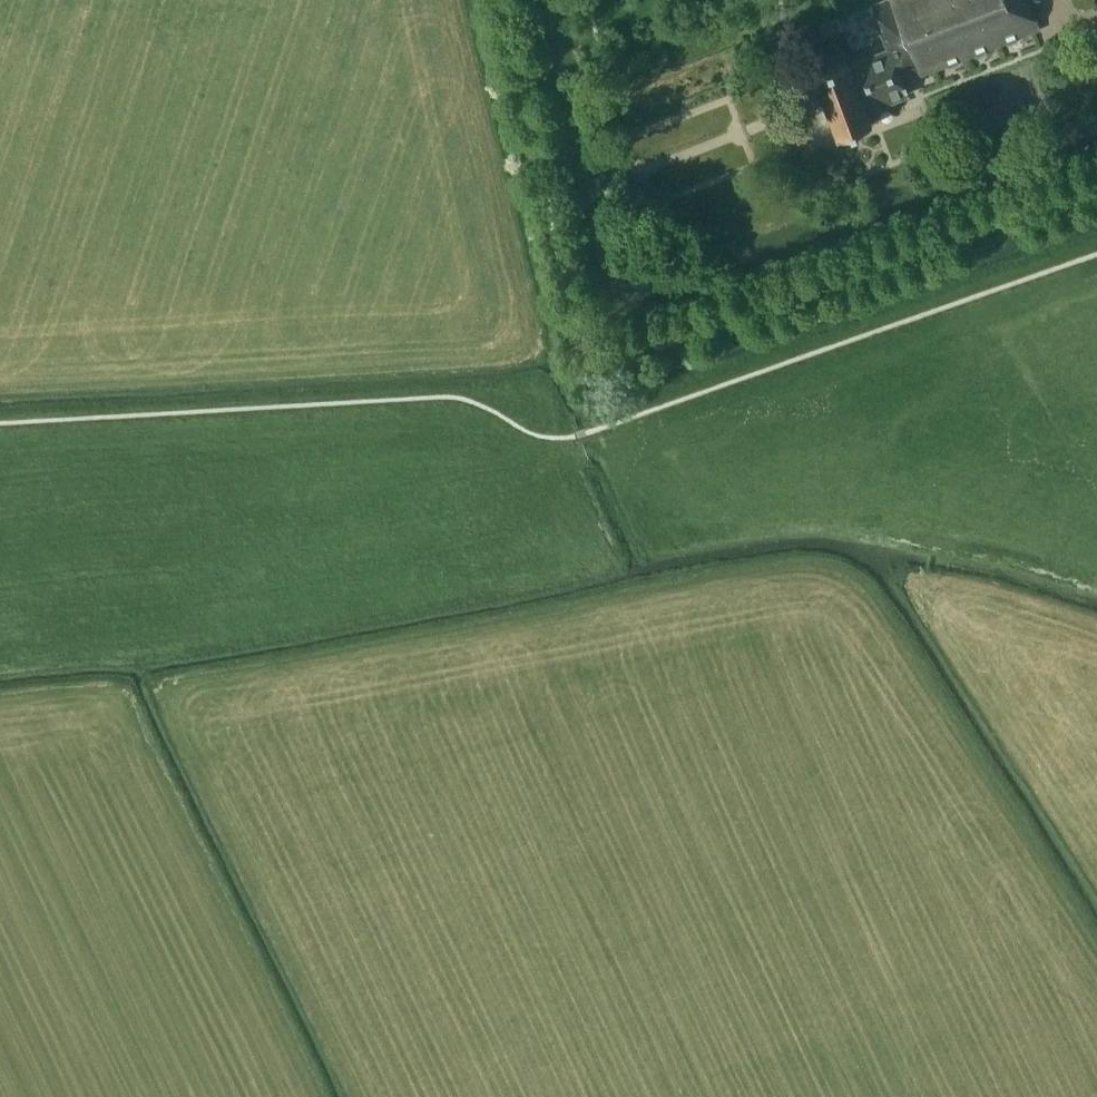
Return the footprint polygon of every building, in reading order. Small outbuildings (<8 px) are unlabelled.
[(869,8),(886,52),(846,68),(844,63),(811,76),(835,140),(869,127),(864,114),(906,98),(902,86),(909,84),(908,81),(1037,31),(1025,0),(889,0),(869,8)] [(821,25),(826,37),(843,30),(838,18),(821,25)]
